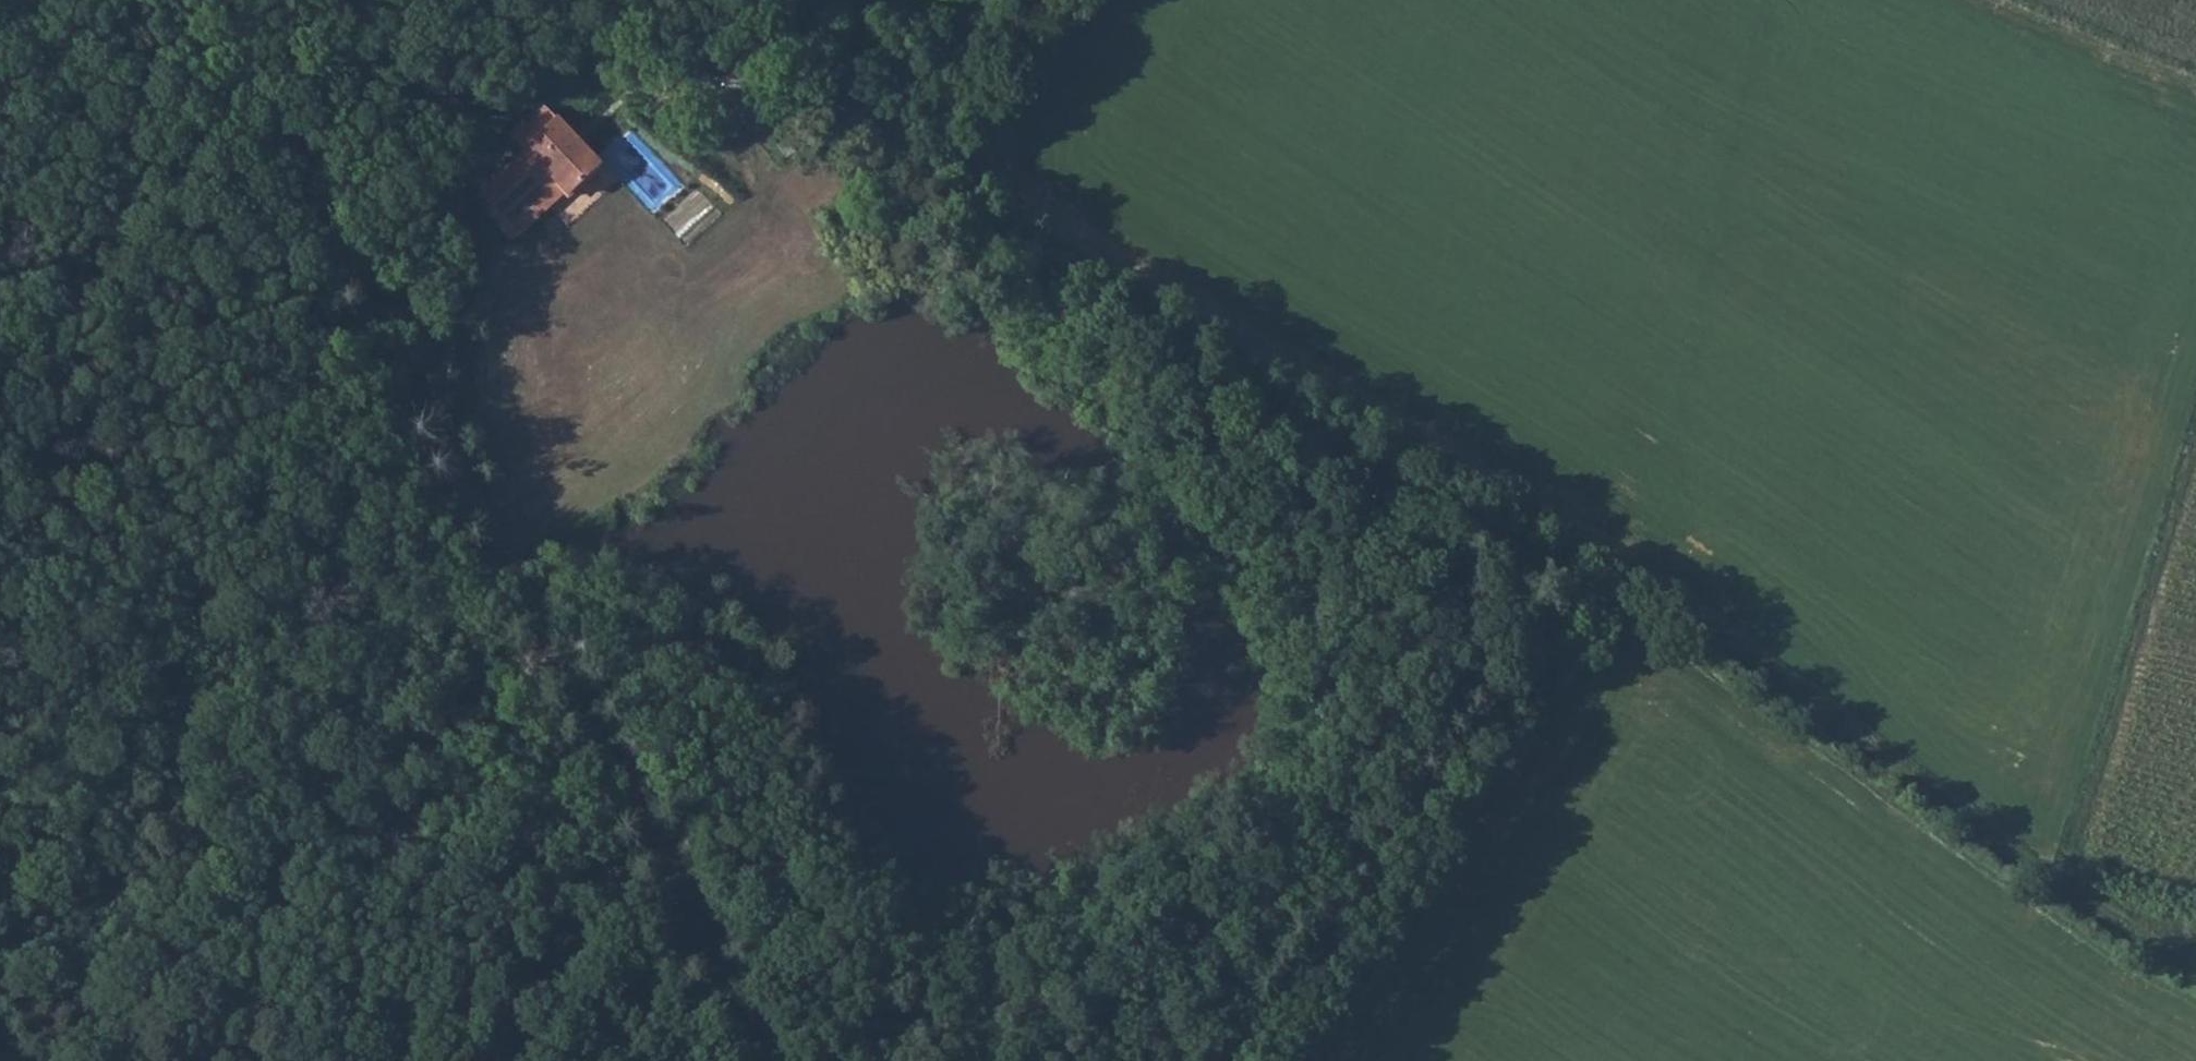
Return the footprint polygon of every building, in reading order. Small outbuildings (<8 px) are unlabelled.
[(520,141),(524,145),(475,185),(495,209),(544,168),(564,187),(593,161),(551,114),(520,141)]
